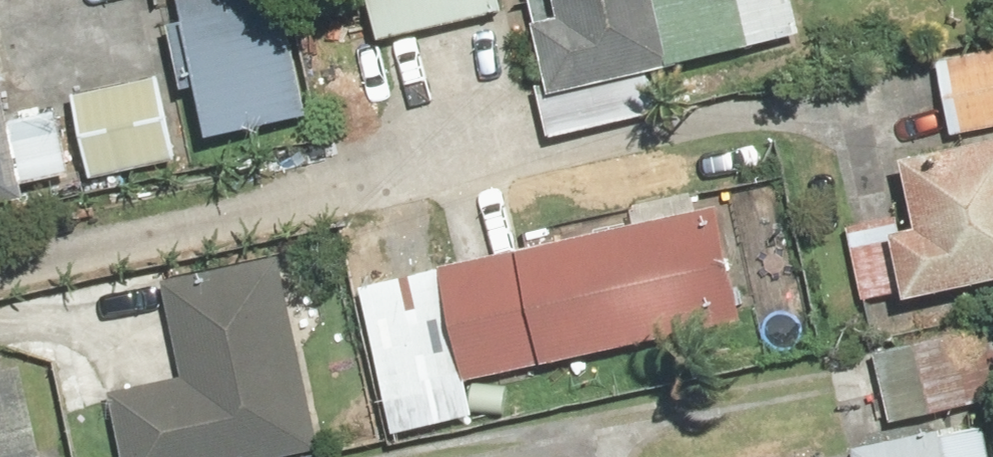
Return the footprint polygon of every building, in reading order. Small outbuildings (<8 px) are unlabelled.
[(204,139),(305,117),(279,0),(174,0),(179,24),(166,27),(181,93),(194,90),(204,139)] [(375,42),(501,12),(498,0),(365,0),(375,42)] [(557,18),(532,24),(545,80),(533,82),(547,141),(667,113),(657,69),(800,36),(791,0),(553,0),(557,18)] [(934,58),(950,135),(992,127),(992,46),(934,58)] [(159,80),(72,95),(87,180),(174,164),(159,80)] [(0,93),(0,207),(23,203),(19,185),(66,175),(53,115),(7,124),(0,93)] [(896,159),(910,228),(897,230),(895,218),(842,229),(856,298),(898,289),(900,297),(992,278),(992,139),(896,159)] [(715,207),(437,266),(462,383),(740,324),(715,207)] [(106,390),(119,456),(306,456),(318,455),(277,253),(159,277),(179,375),(106,390)] [(848,446),(850,456),(990,456),(984,427),(940,435),(939,429),(848,446)]
